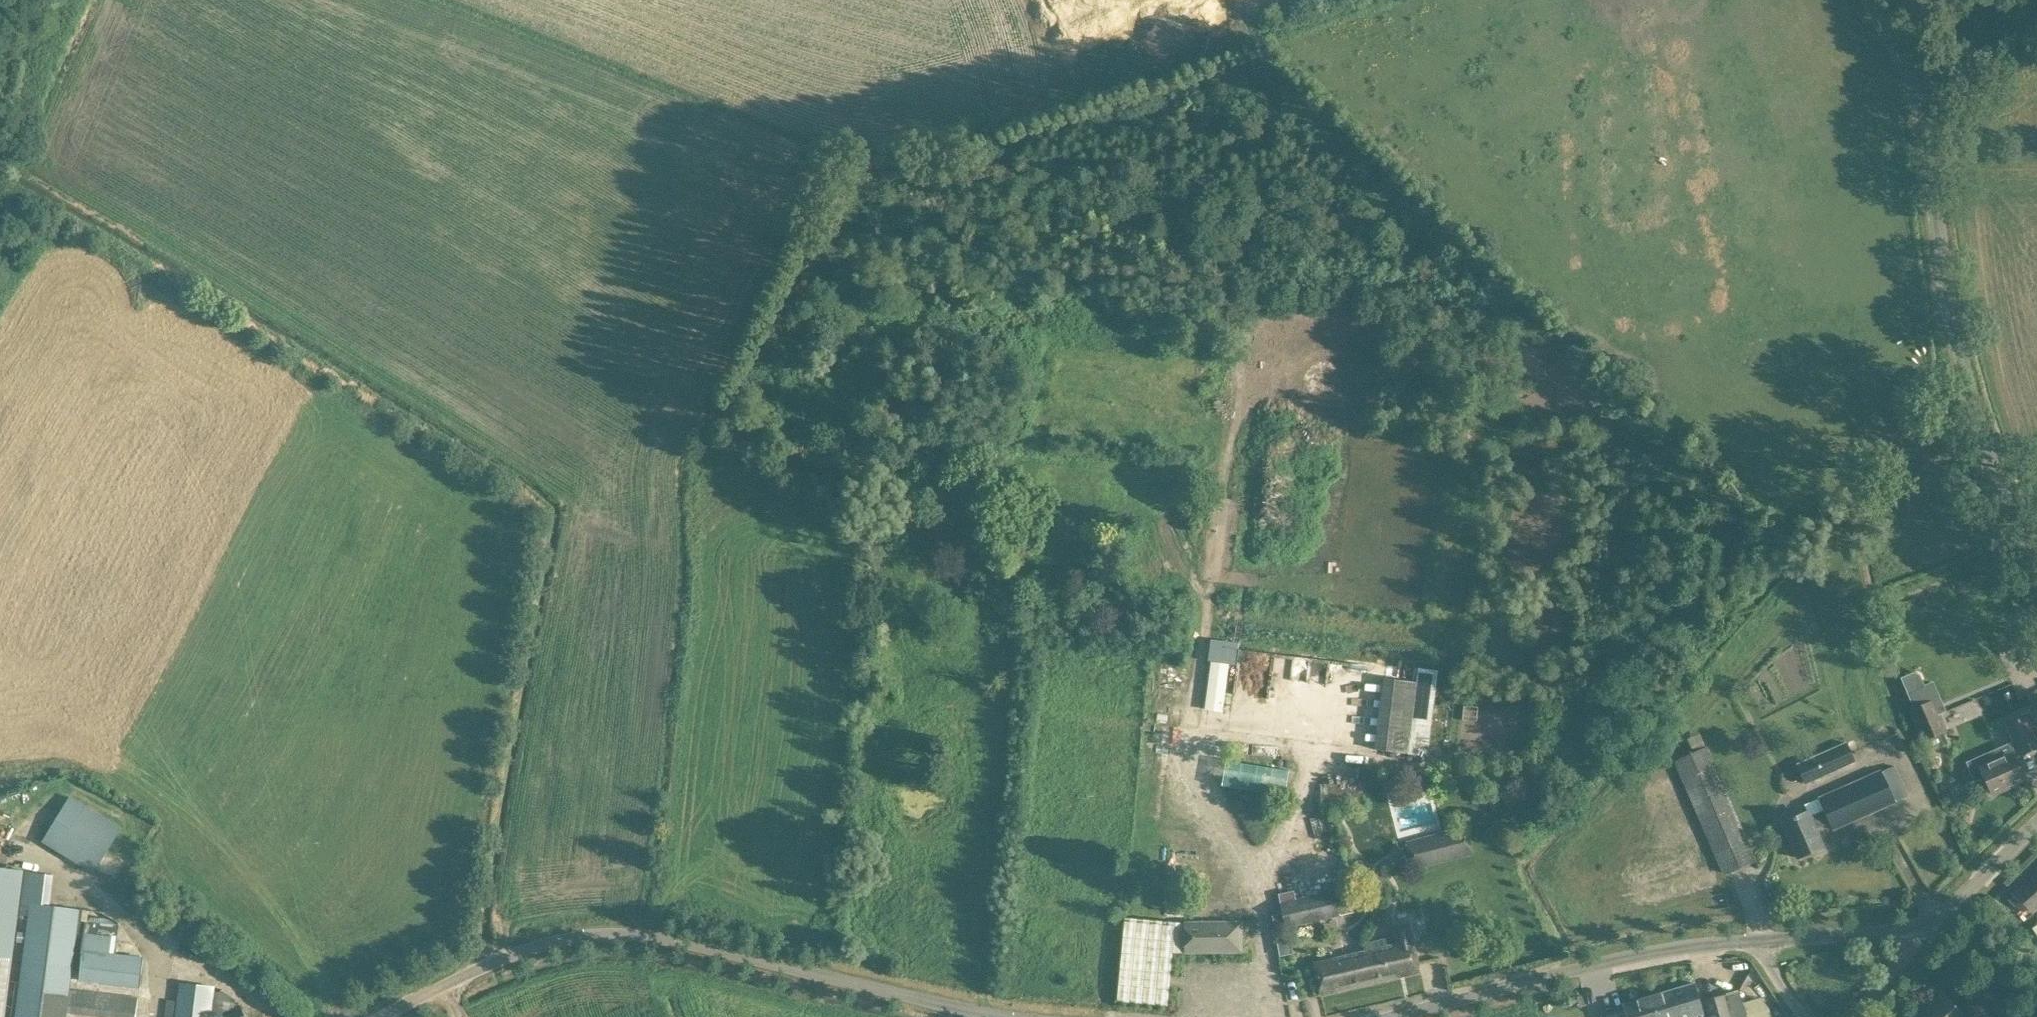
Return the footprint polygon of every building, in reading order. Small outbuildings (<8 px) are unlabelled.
[(1211,659),(1208,709),(1228,710),(1231,660),(1211,659)] [(1418,678),(1387,674),(1378,747),(1429,753),(1440,667),(1420,665),(1418,678)] [(1933,682),(1907,693),(1913,709),(1910,710),(1922,740),(1923,739),(1942,731),(1946,730),(1939,714),(1934,702),(1940,699),(1933,682)] [(2036,746),(2036,732),(2029,714),(2006,724),(2019,754),(2036,746)] [(1805,782),(1854,759),(1846,741),(1797,764),(1805,782)] [(2024,779),(2012,753),(2008,744),(1967,761),(1975,780),(1985,776),(1986,780),(1984,781),(1988,791),(1990,790),(1992,793),(2024,779)] [(1719,787),(1706,754),(1680,764),(1693,797),(1719,787)] [(1832,829),(1907,796),(1894,765),(1819,798),(1824,809),(1810,815),(1807,810),(1783,821),(1790,839),(1798,857),(1823,846),(1814,827),(1829,821),(1832,829)] [(94,873),(122,826),(70,795),(43,842),(94,873)] [(1465,824),(1406,840),(1414,869),(1471,853),(1465,824)] [(1742,879),(1724,832),(1704,840),(1711,857),(1686,867),(1698,896),(1742,879)] [(23,870),(0,867),(0,1016),(4,1016),(23,870)] [(67,1012),(72,1012),(72,1013),(106,1016),(135,1016),(138,996),(71,988),(80,908),(50,904),(54,874),(25,870),(21,903),(30,905),(16,1016),(67,1016),(67,1012)] [(2015,894),(2032,911),(2036,907),(2036,872),(2015,894)] [(1293,890),(1279,894),(1280,902),(1286,925),(1305,921),(1352,912),(1347,888),(1295,899),(1293,890)] [(88,920),(81,972),(109,983),(140,986),(144,956),(116,952),(119,924),(88,920)] [(1184,921),(1151,922),(1151,952),(1184,952),(1235,951),(1235,921),(1184,921)] [(1385,938),(1363,944),(1364,950),(1365,950),(1372,982),(1420,971),(1409,922),(1393,925),(1397,943),(1387,945),(1385,938)] [(1364,950),(1313,962),(1321,994),(1372,982),(1365,950),(1364,950)] [(215,987),(181,982),(177,1016),(211,1016),(215,987)] [(1701,1013),(1704,1012),(1695,982),(1651,995),(1657,1016),(1703,1016),(1701,1013)] [(1739,990),(1705,1000),(1710,1016),(1771,1016),(1768,1007),(1760,996),(1743,1001),(1739,990)] [(1967,1016),(1943,992),(1917,1016),(1967,1016)] [(1651,995),(1622,1004),(1625,1013),(1620,1015),(1619,1011),(1602,1016),(1657,1016),(1651,995)] [(242,1007),(225,1016),(247,1016),(242,1007)]
